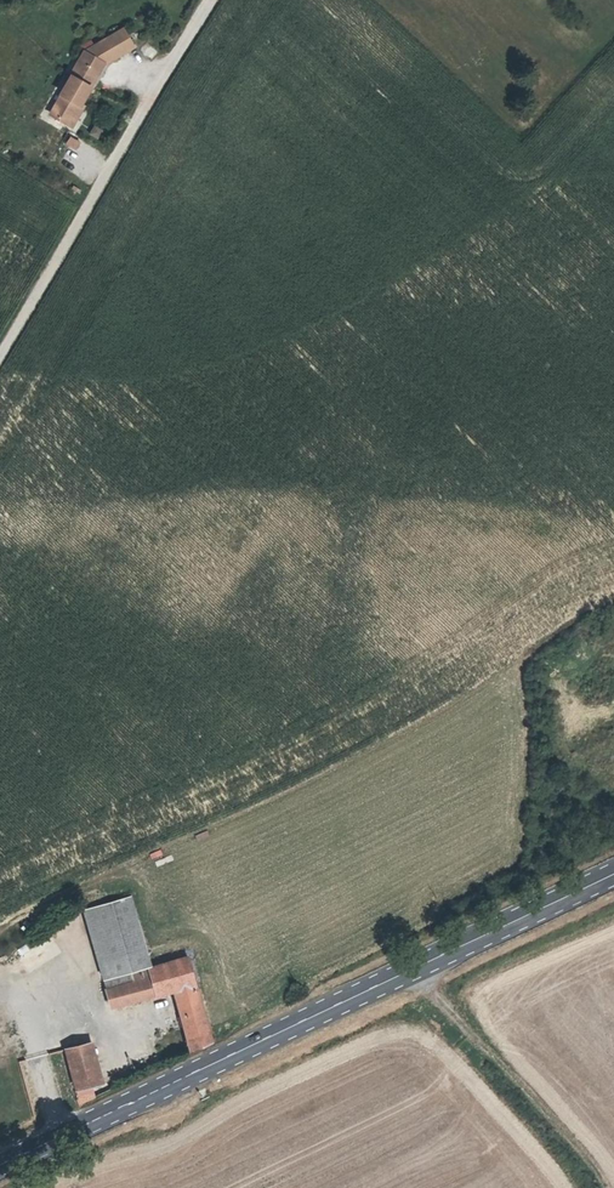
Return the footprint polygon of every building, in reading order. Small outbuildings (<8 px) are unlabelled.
[(84,50),(80,57),(92,64),(89,70),(96,74),(104,61),(84,50)] [(92,64),(80,57),(61,92),(62,93),(52,113),(69,122),(76,109),(77,110),(81,103),(91,85),(90,84),(96,74),(89,70),(92,64)] [(84,105),(81,103),(77,110),(76,109),(69,122),(73,124),(84,105)] [(14,285),(3,276),(0,279),(0,295),(4,298),(14,285)] [(84,912),(106,991),(134,982),(133,975),(152,969),(131,899),(84,912)] [(186,958),(152,969),(133,975),(134,982),(106,991),(111,1010),(173,992),(190,1052),(209,1042),(206,1032),(186,958)] [(65,1053),(76,1093),(90,1089),(100,1087),(91,1047),(65,1053)] [(200,1099),(208,1097),(205,1087),(197,1090),(200,1099)] [(92,1099),(90,1089),(76,1093),(78,1106),(92,1099)]
